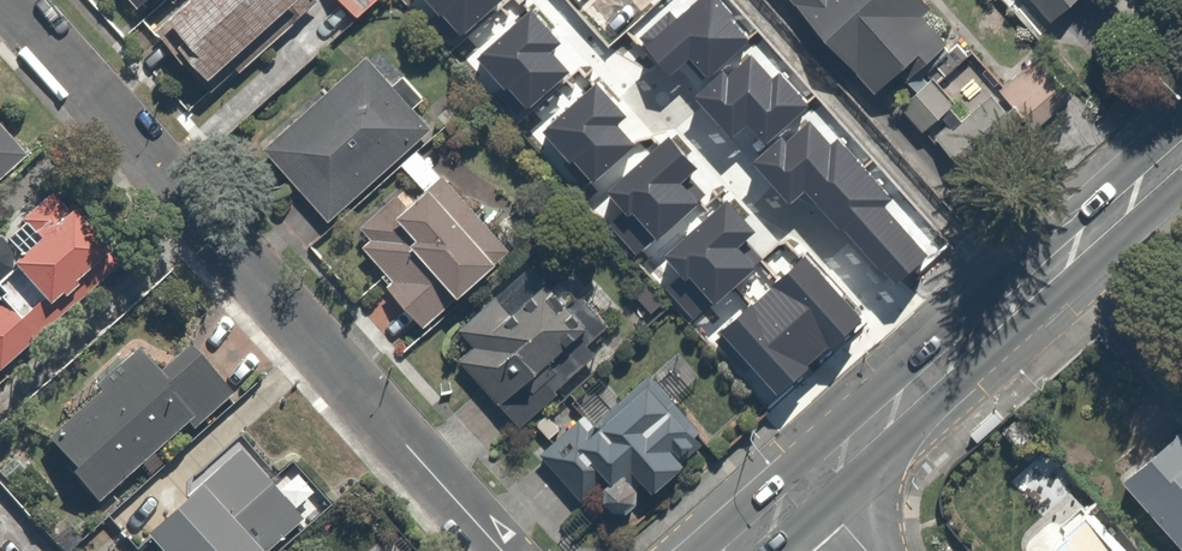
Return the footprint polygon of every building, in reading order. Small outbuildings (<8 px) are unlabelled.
[(309,0),(170,0),(146,20),(206,93),(313,5),(309,0)] [(344,18),(365,0),(328,0),(344,18)] [(859,93),(882,73),(888,81),(874,93),(910,135),(945,105),(931,88),(959,64),(938,38),(905,0),(779,0),(859,93)] [(1038,25),(1067,0),(1016,0),(1038,25)] [(547,90),(507,41),(467,73),(507,123),(547,90)] [(792,185),(832,150),(816,131),(829,120),(765,47),(692,111),(764,194),(784,176),(792,185)] [(1067,93),(1032,52),(989,89),(1024,130),(1067,93)] [(259,152),(321,223),(388,164),(410,145),(429,128),(367,58),(259,152)] [(704,169),(616,58),(581,86),(603,113),(573,137),(596,166),(573,184),(606,226),(641,199),(651,211),(704,169)] [(0,126),(0,188),(31,161),(0,126)] [(501,249),(410,145),(388,164),(405,185),(341,240),(415,324),(501,249)] [(27,224),(54,256),(27,280),(54,311),(27,334),(8,312),(0,320),(0,376),(10,387),(143,271),(96,216),(88,223),(62,193),(27,224)] [(528,249),(448,323),(468,345),(455,357),(512,419),(563,372),(551,359),(594,320),(528,249)] [(241,399),(202,353),(169,381),(139,345),(85,390),(98,405),(47,447),(103,514),(241,399)] [(613,515),(703,437),(645,370),(583,422),(573,411),(533,445),(580,499),(591,490),(613,515)] [(1173,422),(1112,475),(1178,550),(1181,550),(1181,432),(1173,422)] [(316,528),(245,449),(150,534),(165,550),(290,550),(316,528)] [(1087,504),(1078,512),(1065,496),(1010,543),(1017,550),(1128,550),(1087,504)]
